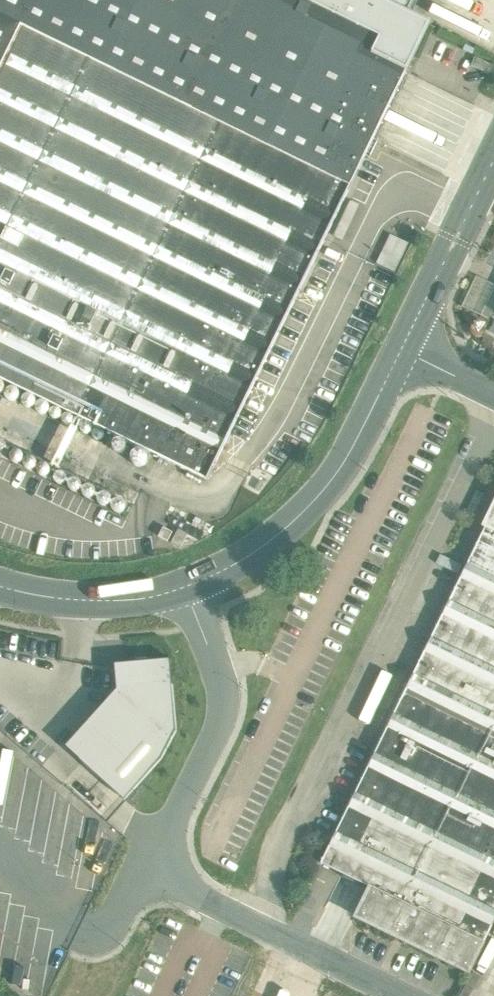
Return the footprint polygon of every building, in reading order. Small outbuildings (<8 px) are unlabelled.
[(407,71),(373,54),(380,38),(302,0),(0,0),(0,379),(207,480),(365,156),(370,158),(378,141),(374,139),(406,73),(407,71)] [(430,25),(408,14),(414,0),(302,0),(380,38),(373,54),(407,71),(430,25)] [(476,57),(472,66),(489,75),(493,66),(476,57)] [(492,515),(333,839),(321,863),(323,864),(342,873),(370,887),(374,889),(361,916),(397,934),(398,934),(404,937),(405,937),(470,969),(479,951),(493,920),(493,511),(492,515)] [(163,527),(158,536),(168,541),(173,532),(163,527)] [(178,529),(171,543),(180,548),(187,534),(178,529)] [(127,800),(162,759),(176,732),(173,700),(170,657),(130,661),(124,661),(114,662),(116,690),(66,746),(126,801),(127,800)]
